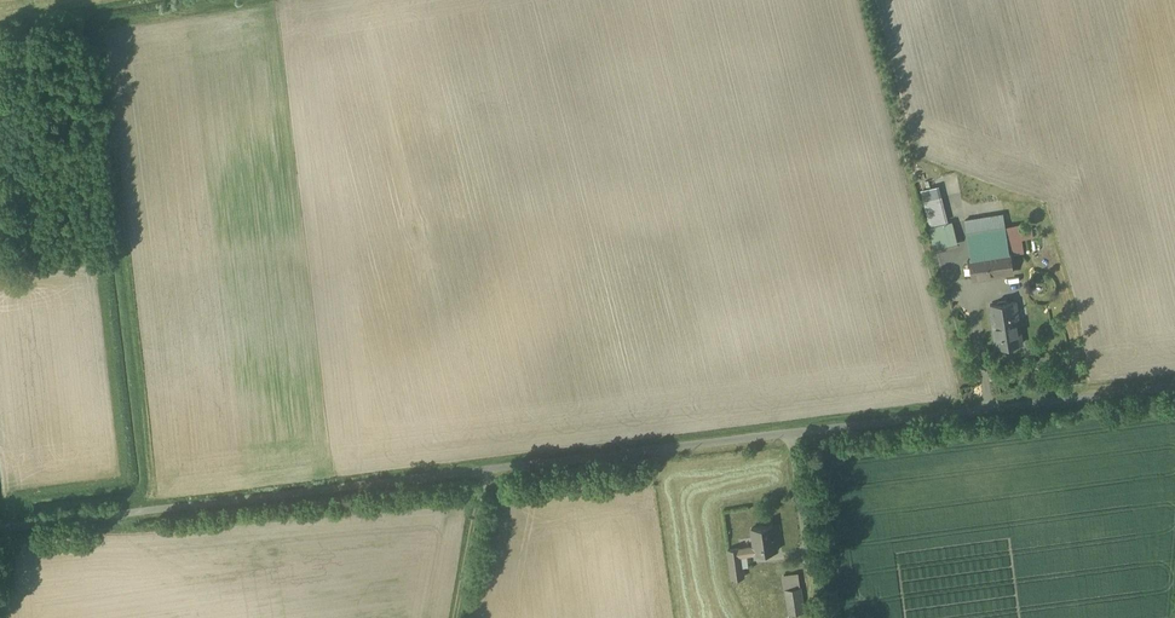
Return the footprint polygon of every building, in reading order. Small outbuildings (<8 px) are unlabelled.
[(958,243),(953,224),(931,229),(936,248),(958,243)] [(1008,243),(970,249),(972,262),(965,264),(967,279),(1013,272),(1008,243)] [(1016,302),(991,305),(997,348),(1022,344),(1016,302)] [(754,545),(740,548),(741,555),(777,551),(776,541),(775,540),(773,525),(752,528),(754,545)] [(744,577),(741,555),(740,548),(739,541),(732,542),(733,548),(728,549),(732,579),(744,577)] [(800,574),(783,576),(787,614),(805,611),(800,574)]
